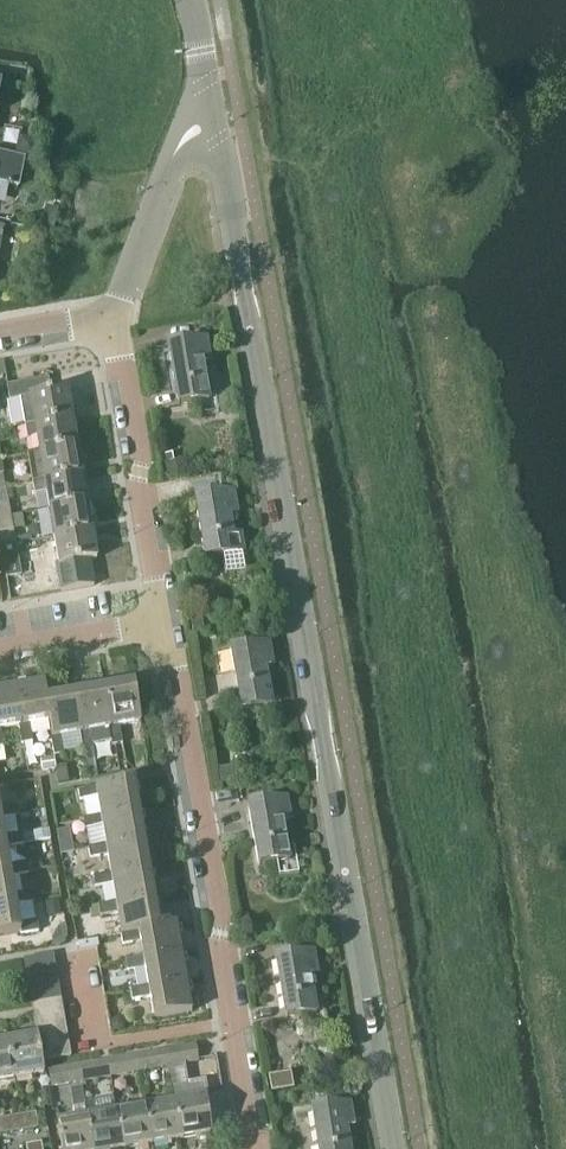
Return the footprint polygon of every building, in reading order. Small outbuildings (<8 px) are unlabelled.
[(18,153),(31,156),(33,146),(20,144),(18,153)] [(24,157),(0,152),(0,181),(19,185),(24,157)] [(208,391),(202,353),(210,351),(208,339),(169,345),(179,405),(198,402),(200,417),(220,414),(216,390),(208,391)] [(50,378),(8,385),(10,400),(22,398),(26,426),(36,424),(74,418),(69,390),(52,393),(50,378)] [(26,426),(25,426),(28,440),(39,438),(41,452),(41,453),(78,446),(74,418),(36,424),(26,426)] [(28,454),(33,482),(83,474),(78,446),(41,453),(41,452),(28,454)] [(169,478),(187,474),(184,459),(166,462),(169,478)] [(83,474),(33,482),(36,497),(48,495),(51,509),(88,502),(83,474)] [(236,544),(229,507),(237,505),(235,493),(197,500),(207,559),(225,556),(227,569),(247,566),(243,543),(236,544)] [(12,515),(9,501),(0,503),(0,517),(12,515)] [(55,537),(93,530),(88,502),(51,509),(55,537)] [(0,517),(0,531),(14,529),(12,515),(0,517)] [(93,530),(56,537),(60,563),(56,564),(61,591),(94,586),(90,561),(98,559),(93,530)] [(7,578),(22,575),(17,543),(1,546),(7,578)] [(203,616),(189,618),(191,637),(205,635),(203,616)] [(243,710),(273,705),(267,667),(274,665),(270,644),(232,651),(243,710)] [(46,681),(15,686),(22,725),(19,726),(22,743),(33,741),(30,724),(50,720),(52,720),(49,697),(46,681)] [(135,683),(106,688),(112,726),(109,726),(112,742),(112,745),(124,743),(121,724),(141,721),(135,683)] [(0,689),(0,747),(4,746),(1,728),(19,726),(22,725),(15,686),(0,689)] [(106,688),(76,693),(83,731),(80,732),(83,750),(94,749),(94,745),(112,742),(109,726),(112,726),(106,688)] [(76,693),(49,697),(52,720),(50,720),(53,734),(50,735),(54,756),(66,753),(62,735),(80,732),(83,731),(76,693)] [(101,818),(140,811),(136,782),(97,788),(96,786),(79,790),(81,800),(97,797),(101,815),(101,818)] [(261,866),(291,861),(284,822),(291,821),(288,799),(250,806),(261,866)] [(2,816),(2,817),(20,815),(18,805),(1,807),(0,804),(0,817),(2,816)] [(85,829),(103,826),(106,843),(106,847),(145,840),(140,811),(101,818),(101,815),(83,818),(85,829)] [(0,817),(0,846),(7,845),(7,848),(25,845),(24,842),(50,838),(49,830),(23,834),(6,837),(2,817),(2,816),(0,817)] [(61,854),(74,852),(70,828),(57,830),(61,854)] [(89,858),(108,855),(111,873),(112,875),(150,869),(145,840),(106,847),(106,843),(87,846),(89,858)] [(12,872),(13,877),(30,874),(28,864),(11,866),(7,848),(7,845),(0,846),(0,874),(12,872)] [(77,851),(74,852),(61,854),(63,867),(79,864),(77,851)] [(94,887),(113,884),(116,902),(117,905),(155,899),(150,869),(112,875),(111,873),(93,876),(94,887)] [(0,874),(0,906),(17,903),(17,904),(41,900),(40,890),(16,894),(13,877),(12,872),(0,874)] [(118,913),(122,935),(139,933),(139,931),(160,928),(160,926),(155,899),(117,905),(116,902),(98,905),(100,916),(118,913)] [(46,903),(49,917),(61,915),(59,901),(46,903)] [(18,907),(17,904),(17,903),(0,906),(0,936),(21,932),(21,934),(39,931),(37,921),(21,923),(18,907)] [(124,945),(141,942),(144,958),(144,959),(183,953),(178,924),(160,926),(160,928),(139,931),(139,933),(122,935),(124,945)] [(127,971),(146,968),(149,986),(149,989),(188,982),(183,953),(144,959),(144,958),(126,961),(127,971)] [(316,1005),(309,967),(317,965),(315,953),(277,960),(288,1020),(306,1017),(308,1030),(327,1027),(323,1003),(316,1005)] [(28,974),(57,969),(55,954),(26,959),(28,974)] [(31,989),(60,984),(57,969),(28,974),(31,989)] [(154,1019),(193,1012),(188,982),(149,989),(149,986),(131,989),(132,1000),(151,997),(154,1019)] [(33,1003),(62,998),(60,984),(31,989),(33,1003)] [(36,1018),(65,1013),(62,998),(33,1003),(36,1018)] [(38,1032),(67,1028),(65,1013),(36,1018),(38,1032)] [(40,1047),(69,1042),(67,1028),(38,1032),(39,1035),(38,1035),(40,1047)] [(38,1035),(8,1041),(14,1078),(43,1073),(41,1062),(42,1061),(40,1047),(38,1035)] [(14,1078),(8,1041),(0,1042),(0,1080),(14,1078)] [(40,1047),(42,1061),(72,1056),(69,1042),(40,1047)] [(167,1050),(169,1066),(199,1061),(196,1045),(167,1050)] [(141,1071),(169,1066),(167,1050),(138,1055),(141,1071)] [(111,1076),(141,1071),(138,1055),(108,1060),(111,1076)] [(82,1081),(111,1076),(108,1060),(80,1065),(82,1081)] [(52,1087),(82,1081),(80,1065),(49,1070),(52,1087)] [(193,1100),(175,1103),(181,1140),(211,1135),(230,1132),(224,1095),(207,1097),(206,1090),(192,1093),(193,1100)] [(153,1145),(181,1140),(175,1103),(147,1108),(153,1145)] [(347,1127),(354,1126),(350,1105),(314,1111),(321,1148),(350,1148),(347,1127)] [(58,1123),(63,1148),(93,1148),(88,1118),(86,1107),(74,1109),(75,1120),(58,1123)] [(153,1145),(147,1108),(117,1113),(123,1148),(130,1148),(153,1145)] [(21,1116),(23,1131),(39,1128),(36,1113),(21,1116)] [(117,1113),(88,1118),(93,1148),(123,1148),(117,1113)] [(9,1133),(23,1131),(21,1116),(7,1118),(9,1133)] [(9,1133),(7,1118),(0,1119),(0,1135),(9,1133)]
